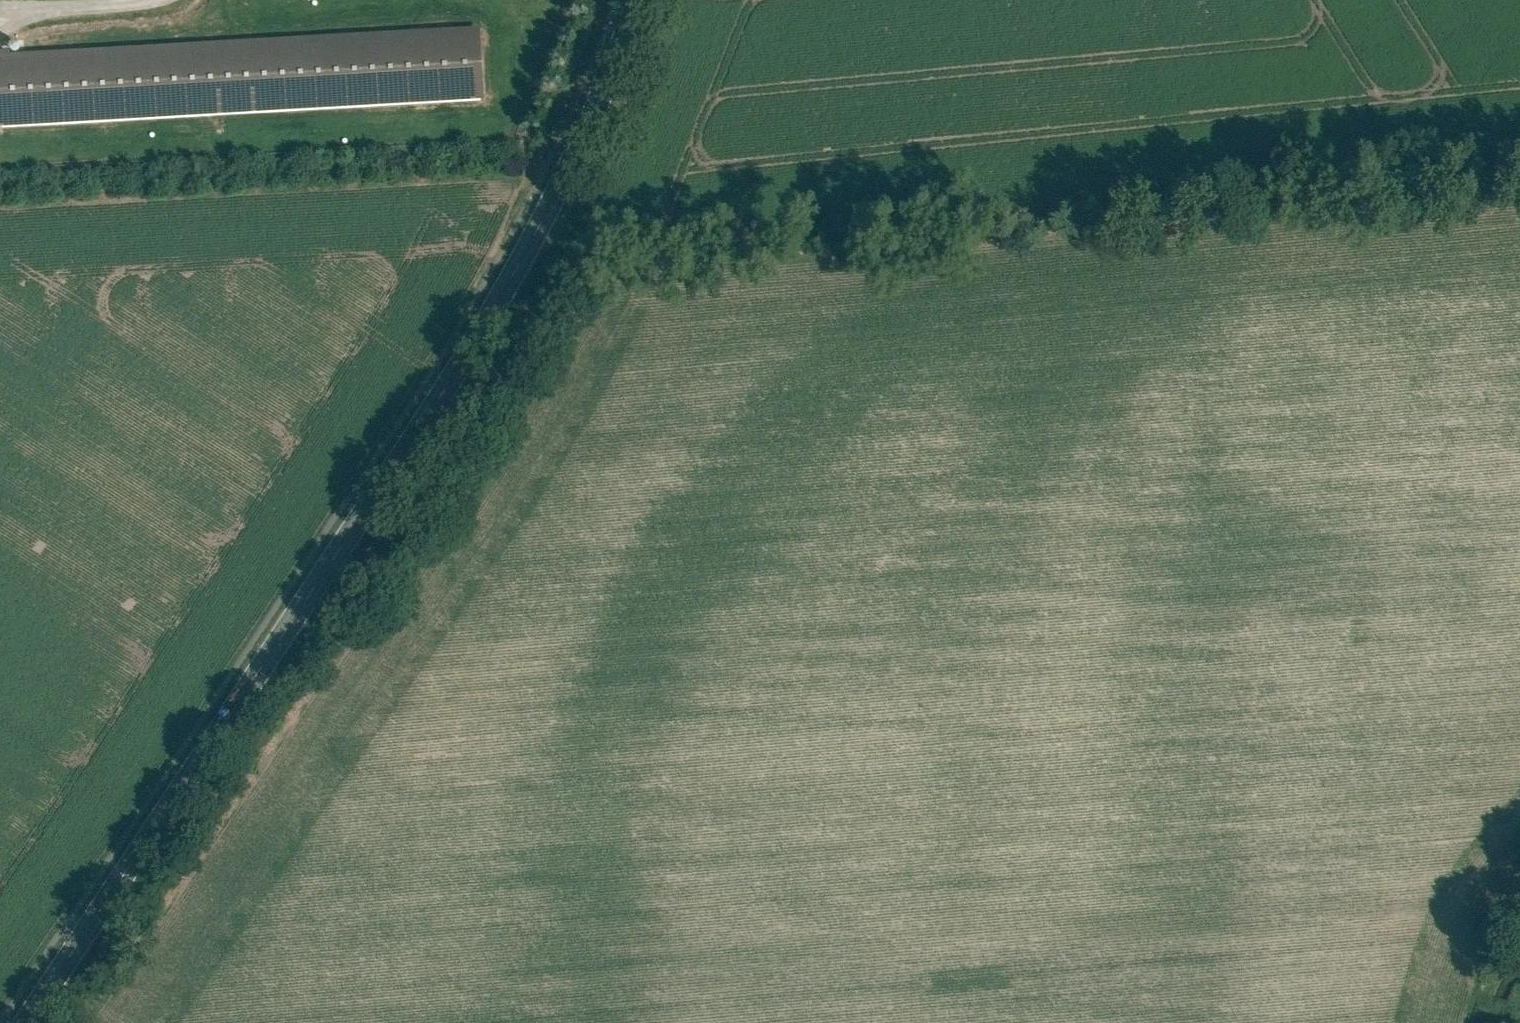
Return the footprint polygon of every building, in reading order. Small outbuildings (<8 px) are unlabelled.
[(0,55),(0,105),(1,127),(484,99),(480,26),(0,55)] [(11,43),(11,48),(15,51),(19,51),(23,48),(22,43),(19,40),(14,40),(11,43)]
